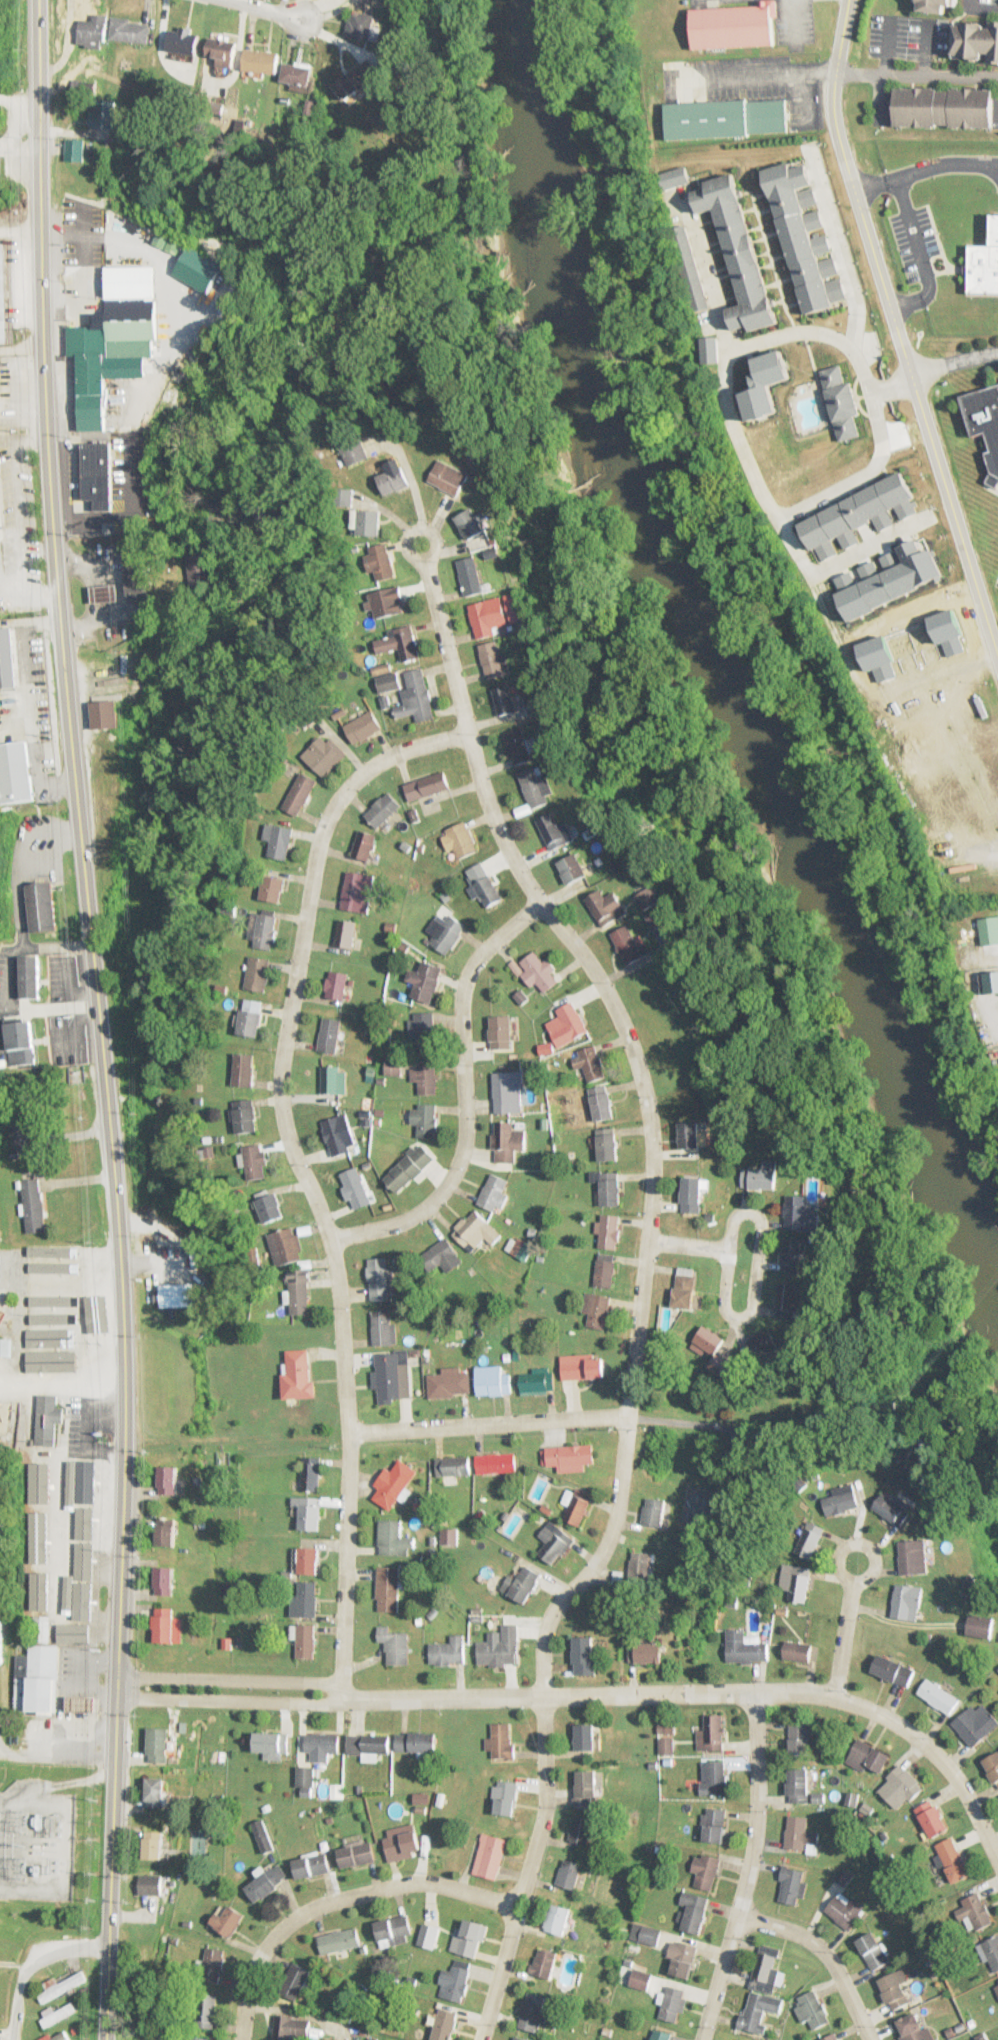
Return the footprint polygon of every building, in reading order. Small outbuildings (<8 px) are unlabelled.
[(692,49),(776,45),(775,4),(691,8),(692,49)] [(378,42),(381,27),(373,26),(375,14),(350,10),(346,37),(378,42)] [(79,24),(66,22),(64,39),(104,44),(107,17),(80,13),(79,24)] [(109,41),(148,46),(150,23),(112,18),(109,41)] [(997,63),(997,23),(994,23),(994,26),(956,23),(954,59),(985,61),(985,54),(992,55),(991,63),(997,63)] [(170,27),(167,51),(195,56),(199,31),(170,27)] [(215,65),(231,68),(236,42),(209,37),(206,57),(217,58),(215,65)] [(278,53),(245,48),(242,71),(275,76),(278,53)] [(346,103),(381,75),(367,57),(332,85),(346,103)] [(281,84),(309,87),(311,65),(283,63),(281,84)] [(994,128),(994,89),(896,88),(895,127),(994,128)] [(787,134),(786,99),(665,104),(667,139),(787,134)] [(115,101),(96,101),(96,113),(90,113),(90,128),(115,128),(115,101)] [(66,162),(85,162),(85,140),(66,139),(66,162)] [(776,325),(735,175),(707,182),(709,189),(694,192),(700,214),(716,209),(743,306),(728,310),(734,332),(750,327),(751,332),(776,325)] [(988,243),(964,243),(964,259),(964,268),(964,275),(963,293),(997,294),(997,211),(988,211),(988,243)] [(222,271),(193,246),(174,269),(203,294),(222,271)] [(154,266),(105,267),(106,302),(99,302),(99,327),(68,327),(69,358),(77,358),(79,432),(107,432),(106,359),(156,358),(154,266)] [(973,439),(986,435),(991,453),(987,454),(993,481),(997,480),(997,385),(962,394),(973,439)] [(369,458),(359,434),(337,442),(348,467),(369,458)] [(95,510),(112,510),(111,443),(81,443),(82,500),(95,500),(95,510)] [(408,488),(400,459),(375,467),(384,495),(408,488)] [(457,497),(469,476),(439,460),(428,481),(457,497)] [(485,531),(472,509),(455,519),(469,541),(485,531)] [(379,511),(356,511),(356,537),(379,537),(379,511)] [(393,580),(390,545),(367,546),(369,572),(376,571),(377,581),(393,580)] [(466,598),(484,593),(475,557),(457,561),(466,598)] [(92,603),(117,603),(117,587),(92,587),(92,603)] [(372,591),(372,617),(403,617),(403,591),(372,591)] [(469,605),(477,639),(495,635),(494,628),(508,625),(502,597),(469,605)] [(17,686),(15,626),(0,626),(0,687),(17,686)] [(389,632),(390,638),(375,642),(378,655),(401,650),(403,662),(419,659),(413,627),(389,632)] [(497,642),(479,646),(486,678),(509,673),(504,654),(500,655),(497,642)] [(406,673),(411,696),(403,698),(405,706),(395,708),(397,719),(416,715),(418,724),(435,720),(424,669),(406,673)] [(517,713),(511,686),(493,690),(499,717),(517,713)] [(93,728),(118,727),(118,700),(92,701),(93,728)] [(344,725),(354,744),(382,729),(372,710),(344,725)] [(505,734),(515,768),(533,762),(523,729),(505,734)] [(326,777),(346,753),(322,733),(302,757),(326,777)] [(28,740),(0,743),(0,803),(34,799),(28,740)] [(549,803),(537,768),(519,774),(531,809),(549,803)] [(317,781),(302,772),(282,807),(297,816),(317,781)] [(450,789),(445,772),(404,784),(409,801),(450,789)] [(364,815),(377,828),(401,805),(389,792),(364,815)] [(557,824),(555,814),(541,817),(546,847),(572,842),(569,822),(557,824)] [(459,859),(479,850),(466,821),(446,829),(459,859)] [(270,840),(267,857),(287,860),(293,828),(266,824),(263,839),(270,840)] [(368,860),(376,835),(359,829),(351,855),(368,860)] [(568,884),(587,874),(576,852),(557,862),(568,884)] [(342,909),(369,912),(373,874),(345,872),(342,909)] [(285,879),(264,874),(259,899),(280,903),(285,879)] [(481,896),(487,907),(503,898),(491,875),(468,887),(474,899),(481,896)] [(30,932),(57,930),(53,881),(27,883),(30,932)] [(585,898),(602,927),(627,912),(614,891),(605,897),(600,889),(585,898)] [(253,946),(271,950),(279,913),(261,909),(253,946)] [(427,930),(435,936),(430,943),(447,955),(467,926),(450,914),(446,920),(438,914),(427,930)] [(983,946),(997,943),(997,915),(979,918),(983,946)] [(335,946),(353,948),(357,921),(339,919),(335,946)] [(611,933),(628,964),(645,954),(628,923),(611,933)] [(529,989),(538,982),(546,993),(559,983),(551,972),(556,969),(548,958),(543,962),(534,950),(512,966),(529,989)] [(19,998),(41,998),(41,955),(19,955),(19,998)] [(271,960),(250,956),(244,988),(265,992),(271,960)] [(412,998),(432,1004),(442,967),(423,961),(420,971),(410,968),(406,981),(416,984),(412,998)] [(343,1001),(349,974),(330,970),(325,997),(343,1001)] [(263,1001),(243,999),(238,1035),(258,1038),(263,1001)] [(560,1017),(547,1023),(558,1047),(588,1033),(574,1001),(556,1009),(560,1017)] [(417,1052),(433,1052),(433,1013),(417,1013),(417,1052)] [(491,1049),(511,1049),(511,1016),(491,1016),(491,1049)] [(318,1051),(336,1054),(342,1020),(324,1017),(318,1051)] [(33,1020),(5,1021),(6,1051),(19,1050),(20,1062),(34,1061),(33,1020)] [(606,1077),(598,1045),(577,1050),(585,1082),(606,1077)] [(233,1087),(253,1087),(253,1054),(233,1054),(233,1087)] [(436,1094),(436,1068),(411,1068),(411,1084),(419,1084),(419,1094),(436,1094)] [(494,1072),(494,1113),(524,1113),(524,1072),(494,1072)] [(588,1089),(595,1122),(615,1118),(607,1085),(588,1089)] [(234,1133),(257,1132),(255,1099),(232,1101),(234,1133)] [(436,1105),(411,1105),(411,1124),(419,1124),(419,1137),(436,1137),(436,1105)] [(14,1148),(34,1145),(30,1116),(9,1119),(14,1148)] [(322,1121),(332,1157),(350,1152),(345,1135),(352,1133),(349,1121),(342,1123),(340,1116),(322,1121)] [(526,1150),(526,1130),(514,1130),(514,1122),(494,1122),(494,1162),(516,1162),(516,1150),(526,1150)] [(680,1123),(680,1148),(699,1148),(699,1123),(680,1123)] [(598,1161),(617,1161),(617,1129),(598,1129),(598,1161)] [(398,1193),(435,1158),(420,1143),(383,1177),(398,1193)] [(266,1178),(264,1145),(244,1146),(246,1179),(266,1178)] [(372,1204),(359,1167),(340,1173),(352,1211),(372,1204)] [(742,1188),(776,1189),(776,1169),(742,1168),(742,1188)] [(601,1172),(601,1206),(620,1206),(620,1172),(601,1172)] [(496,1212),(510,1180),(491,1173),(478,1204),(496,1212)] [(41,1178),(22,1180),(26,1233),(45,1231),(41,1178)] [(708,1178),(683,1178),(683,1212),(702,1212),(702,1192),(708,1192),(708,1178)] [(284,1216),(275,1190),(254,1197),(263,1223),(284,1216)] [(805,1196),(785,1196),(785,1230),(818,1230),(818,1205),(805,1205),(805,1196)] [(502,1235),(475,1209),(452,1233),(467,1248),(480,1234),(492,1245),(502,1235)] [(600,1249),(619,1249),(619,1215),(600,1215),(600,1249)] [(268,1233),(275,1265),(302,1259),(295,1227),(268,1233)] [(801,1273),(801,1237),(783,1237),(783,1273),(801,1273)] [(447,1273),(463,1262),(447,1238),(418,1258),(429,1273),(441,1265),(447,1273)] [(77,1261),(77,1250),(28,1250),(28,1261),(77,1261)] [(596,1287),(615,1287),(615,1254),(596,1254),(596,1287)] [(391,1258),(371,1258),(371,1300),(391,1300),(391,1258)] [(77,1266),(27,1266),(27,1278),(77,1278),(77,1266)] [(674,1307),(694,1309),(698,1269),(678,1267),(674,1307)] [(310,1315),(310,1270),(290,1270),(290,1315),(310,1315)] [(778,1310),(806,1310),(806,1295),(798,1295),(798,1283),(778,1283),(778,1310)] [(159,1284),(159,1307),(195,1307),(195,1284),(159,1284)] [(590,1314),(588,1327),(606,1329),(611,1296),(586,1292),(583,1313),(590,1314)] [(42,1376),(81,1374),(77,1296),(38,1298),(38,1312),(29,1313),(31,1352),(41,1351),(42,1376)] [(373,1312),(373,1345),(395,1345),(395,1312),(373,1312)] [(725,1339),(704,1325),(691,1345),(712,1359),(725,1339)] [(11,1356),(11,1339),(0,1339),(0,1356),(11,1356)] [(312,1349),(284,1350),(285,1398),(313,1398),(312,1349)] [(376,1354),(378,1405),(402,1404),(400,1353),(376,1354)] [(604,1355),(561,1357),(562,1380),(605,1378),(604,1355)] [(511,1374),(502,1374),(502,1367),(477,1367),(477,1396),(511,1396),(511,1374)] [(470,1370),(429,1373),(430,1397),(471,1395),(470,1370)] [(521,1393),(554,1393),(554,1370),(521,1370),(521,1393)] [(63,1408),(56,1408),(57,1396),(38,1395),(35,1446),(54,1447),(56,1423),(63,1423),(63,1408)] [(585,1471),(585,1464),(595,1464),(594,1446),(543,1447),(543,1467),(560,1467),(560,1471),(585,1471)] [(476,1454),(476,1473),(516,1473),(516,1454),(476,1454)] [(440,1465),(446,1482),(473,1472),(466,1455),(440,1465)] [(373,1499),(391,1511),(418,1471),(400,1459),(392,1472),(386,1468),(375,1485),(379,1488),(373,1499)] [(49,1462),(30,1462),(30,1506),(49,1506),(49,1462)] [(76,1544),(94,1544),(94,1466),(76,1466),(76,1544)] [(159,1495),(176,1495),(176,1467),(159,1467),(159,1495)] [(832,1489),(834,1495),(823,1498),(827,1516),(860,1508),(853,1484),(832,1489)] [(872,1509),(900,1527),(912,1509),(885,1491),(872,1509)] [(567,1495),(571,1523),(592,1520),(588,1492),(567,1495)] [(321,1530),(321,1498),(297,1498),(297,1530),(321,1530)] [(666,1501),(647,1498),(643,1524),(662,1527),(666,1501)] [(48,1611),(47,1509),(29,1509),(30,1611),(48,1611)] [(175,1519),(157,1519),(157,1546),(175,1546),(175,1519)] [(414,1555),(414,1537),(401,1537),(401,1520),(379,1520),(379,1555),(414,1555)] [(547,1543),(538,1554),(556,1567),(576,1540),(550,1521),(538,1537),(547,1543)] [(795,1552),(812,1560),(826,1529),(809,1521),(795,1552)] [(458,1545),(458,1529),(441,1529),(441,1545),(458,1545)] [(899,1541),(901,1575),(927,1573),(925,1540),(899,1541)] [(318,1575),(318,1549),(297,1549),(297,1575),(318,1575)] [(94,1550),(76,1550),(75,1621),(93,1621),(94,1550)] [(633,1584),(655,1581),(652,1552),(630,1555),(633,1584)] [(790,1592),(788,1600),(806,1604),(812,1569),(784,1564),(779,1590),(790,1592)] [(520,1572),(514,1569),(502,1590),(526,1604),(542,1576),(524,1565),(520,1572)] [(400,1612),(400,1567),(377,1567),(377,1612),(400,1612)] [(173,1595),(173,1568),(156,1568),(156,1595),(173,1595)] [(316,1582),(296,1582),(296,1618),(316,1618),(316,1582)] [(892,1618),(919,1620),(921,1587),(895,1584),(892,1618)] [(154,1643),(178,1643),(178,1609),(154,1609),(154,1643)] [(994,1618),(970,1615),(967,1635),(992,1638),(994,1618)] [(32,1642),(49,1642),(49,1617),(32,1617),(32,1642)] [(90,1624),(57,1624),(57,1641),(90,1641),(90,1624)] [(315,1659),(315,1625),(296,1625),(296,1659),(315,1659)] [(478,1643),(479,1668),(519,1667),(518,1625),(502,1625),(502,1633),(489,1633),(489,1642),(478,1643)] [(378,1643),(387,1643),(387,1666),(409,1666),(409,1633),(390,1633),(390,1627),(378,1627),(378,1643)] [(768,1662),(768,1638),(745,1638),(745,1630),(727,1631),(727,1662),(768,1662)] [(465,1664),(464,1636),(451,1636),(451,1644),(430,1645),(431,1665),(465,1664)] [(595,1638),(574,1638),(574,1676),(595,1676),(595,1638)] [(811,1663),(812,1644),(786,1642),(784,1660),(811,1663)] [(661,1643),(635,1643),(635,1663),(661,1663),(661,1643)] [(16,1656),(14,1712),(56,1714),(58,1646),(29,1645),(29,1656),(16,1656)] [(915,1669),(878,1654),(871,1673),(908,1687),(915,1669)] [(949,1715),(959,1699),(927,1678),(917,1694),(949,1715)] [(974,1747),(997,1725),(997,1721),(982,1705),(976,1711),(971,1706),(952,1724),(974,1747)] [(723,1751),(723,1716),(705,1716),(705,1751),(723,1751)] [(790,1756),(810,1756),(810,1721),(790,1721),(790,1756)] [(513,1760),(513,1724),(493,1724),(493,1740),(487,1740),(487,1751),(493,1751),(493,1760),(513,1760)] [(595,1725),(576,1725),(576,1751),(595,1751),(595,1725)] [(167,1763),(167,1729),(147,1729),(147,1763),(167,1763)] [(289,1733),(255,1733),(255,1753),(263,1753),(263,1761),(289,1761),(289,1733)] [(436,1752),(436,1733),(396,1733),(396,1752),(436,1752)] [(306,1753),(310,1753),(310,1762),(328,1762),(328,1753),(340,1753),(340,1734),(306,1734),(306,1753)] [(390,1735),(348,1735),(348,1755),(390,1755),(390,1735)] [(846,1761),(864,1771),(868,1764),(882,1772),(891,1756),(859,1738),(846,1761)] [(997,1786),(997,1753),(997,1752),(981,1764),(997,1786)] [(702,1795),(726,1795),(726,1762),(702,1762),(702,1795)] [(900,1811),(924,1787),(902,1765),(878,1789),(900,1811)] [(808,1804),(808,1770),(788,1770),(788,1804),(808,1804)] [(597,1772),(576,1772),(576,1806),(597,1806),(597,1772)] [(164,1779),(146,1779),(146,1808),(164,1808),(164,1779)] [(515,1782),(496,1783),(498,1817),(517,1816),(515,1782)] [(932,1839),(950,1830),(933,1799),(915,1809),(932,1839)] [(723,1844),(727,1810),(706,1808),(703,1842),(723,1844)] [(589,1846),(593,1819),(574,1816),(570,1843),(589,1846)] [(785,1850),(817,1853),(818,1832),(807,1831),(808,1817),(788,1816),(785,1850)] [(264,1854),(274,1849),(262,1820),(252,1824),(264,1854)] [(421,1850),(414,1824),(384,1831),(390,1858),(421,1850)] [(144,1861),(162,1861),(162,1833),(144,1833),(144,1861)] [(507,1840),(483,1834),(473,1874),(497,1880),(507,1840)] [(190,1835),(190,1858),(205,1858),(205,1835),(190,1835)] [(954,1884),(971,1875),(953,1837),(936,1845),(954,1884)] [(342,1868),(375,1864),(372,1843),(339,1847),(342,1868)] [(293,1861),(299,1880),(330,1871),(325,1852),(293,1861)] [(691,1872),(698,1874),(694,1886),(712,1891),(721,1860),(697,1853),(691,1872)] [(576,1891),(583,1865),(565,1859),(557,1886),(576,1891)] [(259,1905),(286,1876),(273,1864),(246,1893),(259,1905)] [(801,1906),(807,1871),(784,1867),(778,1902),(801,1906)] [(140,1895),(162,1895),(162,1876),(140,1876),(140,1895)] [(675,1928),(701,1935),(710,1898),(684,1892),(675,1928)] [(849,1932),(869,1910),(853,1896),(849,1901),(841,1893),(825,1910),(849,1932)] [(995,1922),(979,1893),(962,1902),(978,1931),(995,1922)] [(544,1931),(563,1936),(571,1910),(551,1904),(544,1931)] [(208,1927),(231,1940),(245,1916),(227,1906),(222,1916),(216,1913),(208,1927)] [(375,1923),(380,1947),(413,1941),(408,1916),(375,1923)] [(463,1929),(457,1928),(451,1952),(478,1959),(486,1925),(465,1920),(463,1929)] [(434,1951),(440,1928),(424,1924),(418,1946),(434,1951)] [(318,1936),(321,1955),(360,1948),(357,1930),(318,1936)] [(890,1963),(874,1933),(857,1942),(873,1972),(890,1963)] [(982,1945),(996,1974),(997,1973),(997,1938),(982,1945)] [(698,1947),(672,1940),(667,1957),(674,1959),(670,1974),(689,1979),(698,1947)] [(782,1950),(763,1945),(739,2027),(760,2034),(767,2010),(780,2014),(784,1999),(769,1995),(782,1950)] [(219,1985),(226,1952),(207,1948),(200,1981),(219,1985)] [(549,1981),(558,1954),(539,1948),(530,1974),(549,1981)] [(438,1998),(464,2003),(472,1963),(455,1960),(453,1972),(444,1970),(438,1998)] [(301,1990),(306,1992),(314,1974),(292,1964),(280,1994),(296,2001),(301,1990)] [(647,1991),(651,1975),(633,1970),(629,1986),(647,1991)] [(911,2005),(901,1983),(907,1981),(902,1970),(878,1981),(892,2013),(911,2005)] [(87,1981),(82,1972),(59,1985),(55,1978),(43,1984),(48,1992),(39,1997),(43,2004),(87,1981)] [(688,1991),(668,1986),(659,2018),(679,2024),(688,1991)] [(803,2023),(808,2021),(814,2031),(831,2023),(815,1990),(797,1999),(801,2005),(795,2008),(803,2023)] [(548,2000),(529,1992),(516,2027),(536,2034),(548,2000)] [(216,1995),(197,1995),(197,2028),(216,2028),(216,1995)] [(40,2020),(46,2029),(77,2011),(72,2002),(40,2020)] [(455,2011),(436,2011),(436,2039),(455,2039),(455,2011)] [(923,2030),(916,2014),(896,2022),(903,2039),(936,2039),(930,2027),(923,2030)] [(302,2018),(276,2017),(275,2039),(301,2039),(302,2018)] [(655,2030),(652,2039),(671,2039),(673,2035),(655,2030)] [(69,2039),(63,2031),(50,2039),(67,2039),(69,2039)]
